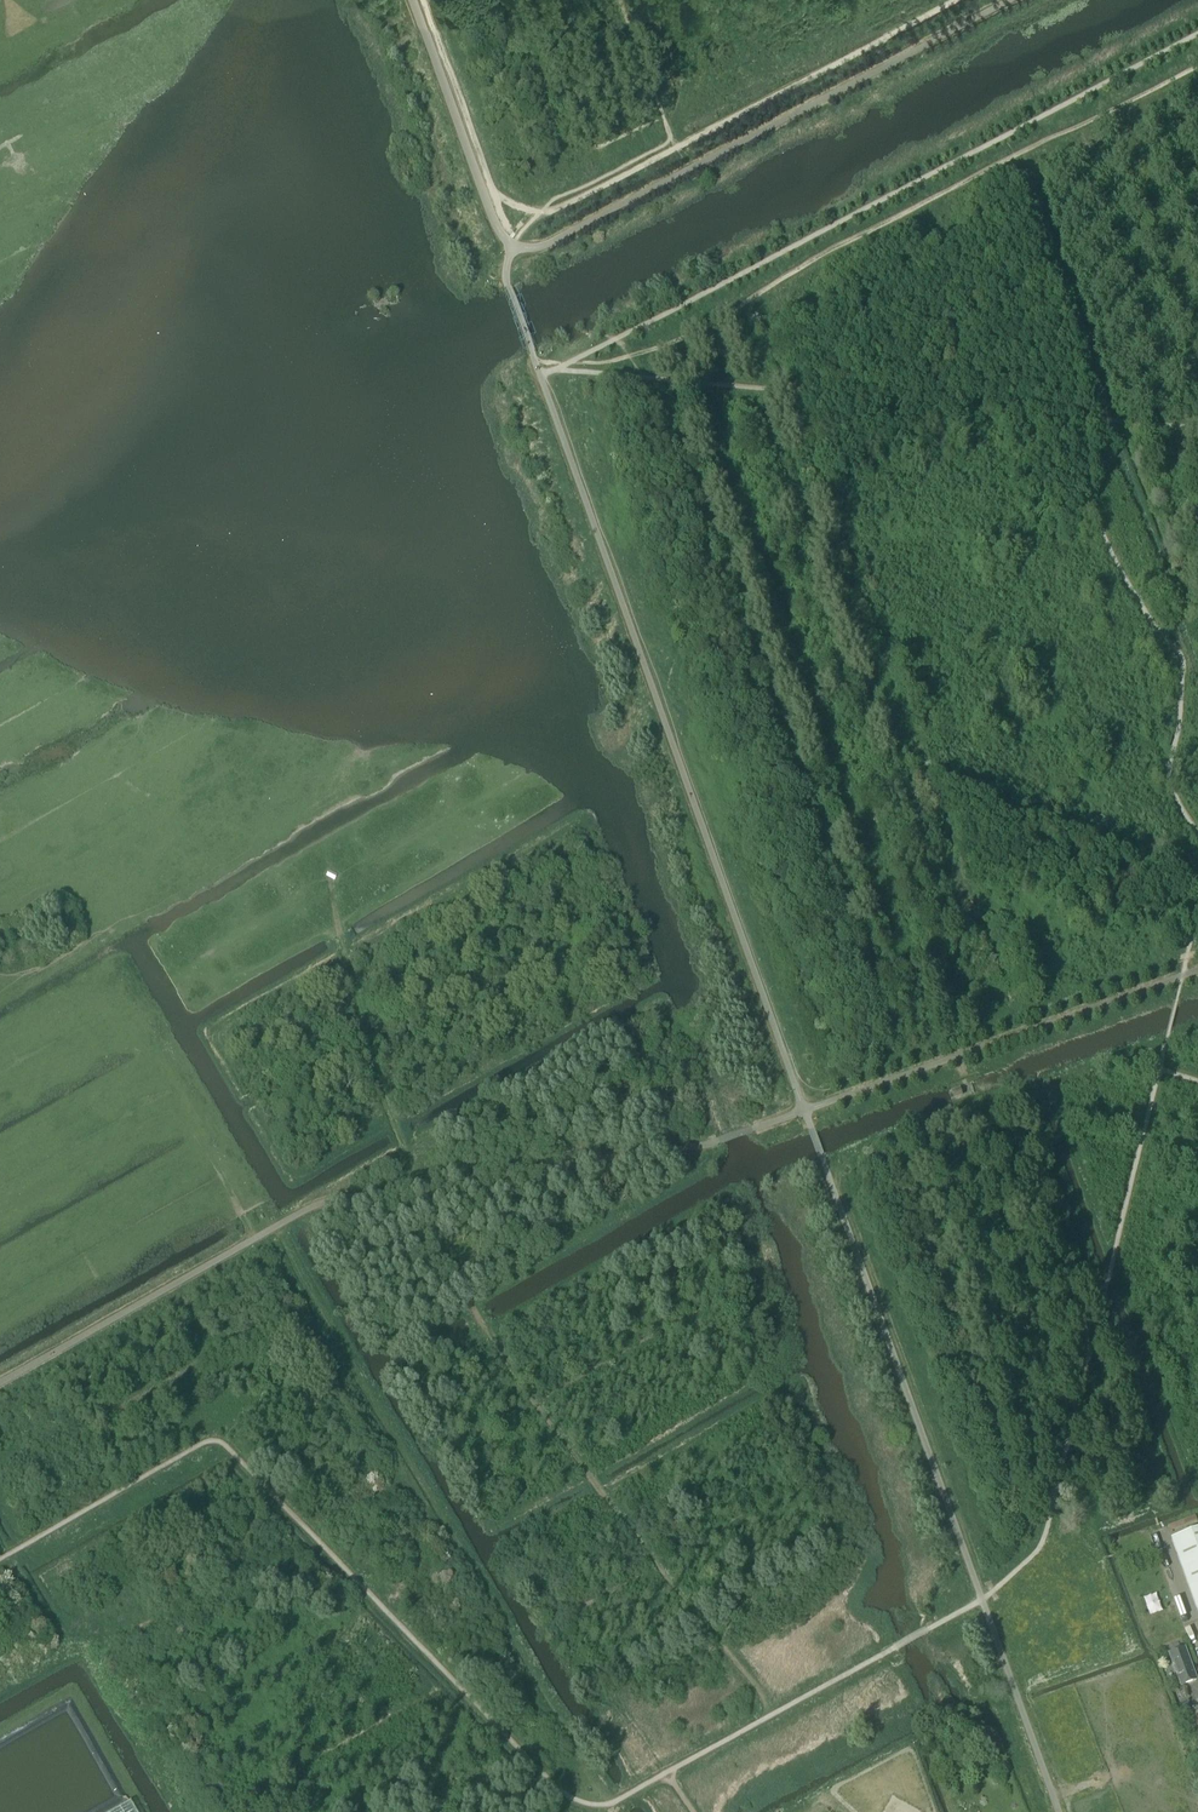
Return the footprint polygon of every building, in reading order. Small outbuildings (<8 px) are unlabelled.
[(1173,1541),(1197,1609),(1197,1532),(1173,1541)] [(1185,1648),(1170,1653),(1182,1685),(1196,1679),(1185,1648)] [(1184,1717),(1186,1716),(1193,1714),(1188,1702),(1179,1705),(1184,1717)] [(1197,1727),(1197,1712),(1193,1714),(1186,1716),(1191,1730),(1197,1727)] [(130,1801),(110,1811),(137,1811),(130,1801)]
